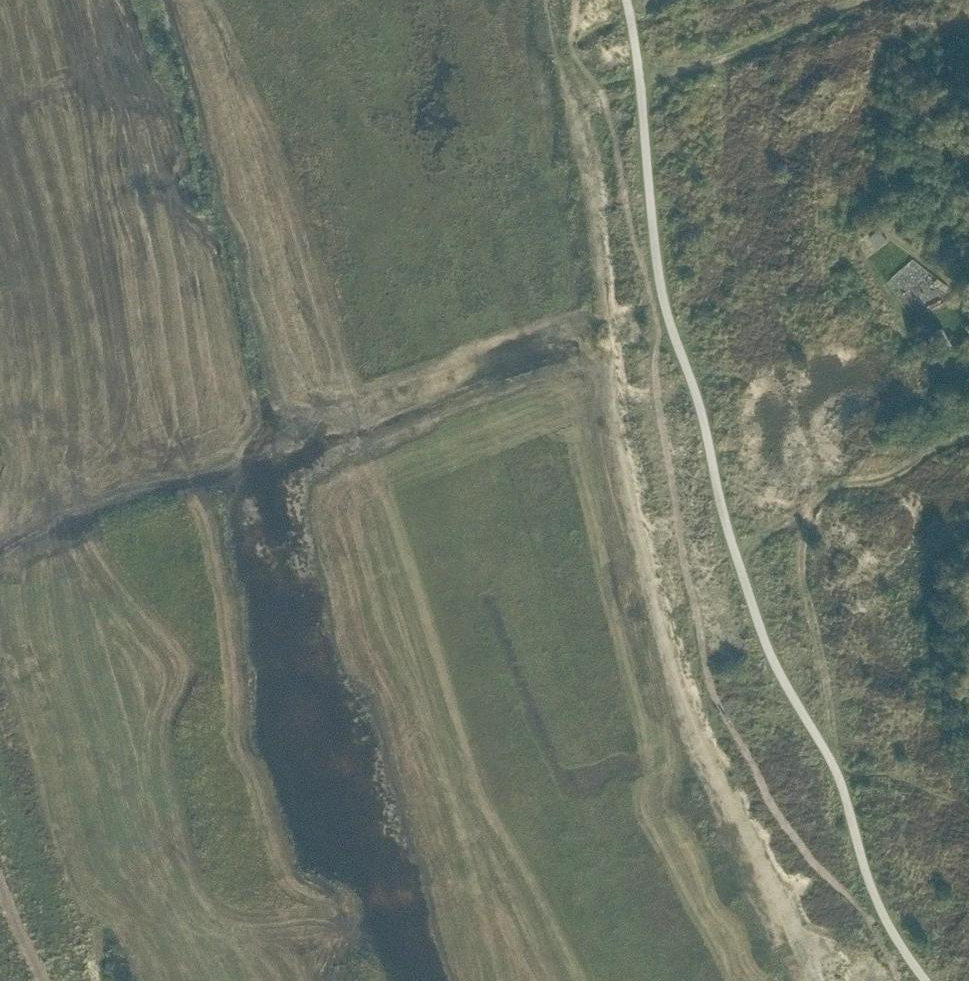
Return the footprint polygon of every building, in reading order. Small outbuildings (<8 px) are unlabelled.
[(880,228),(870,235),(878,245),(887,238),(880,228)]
